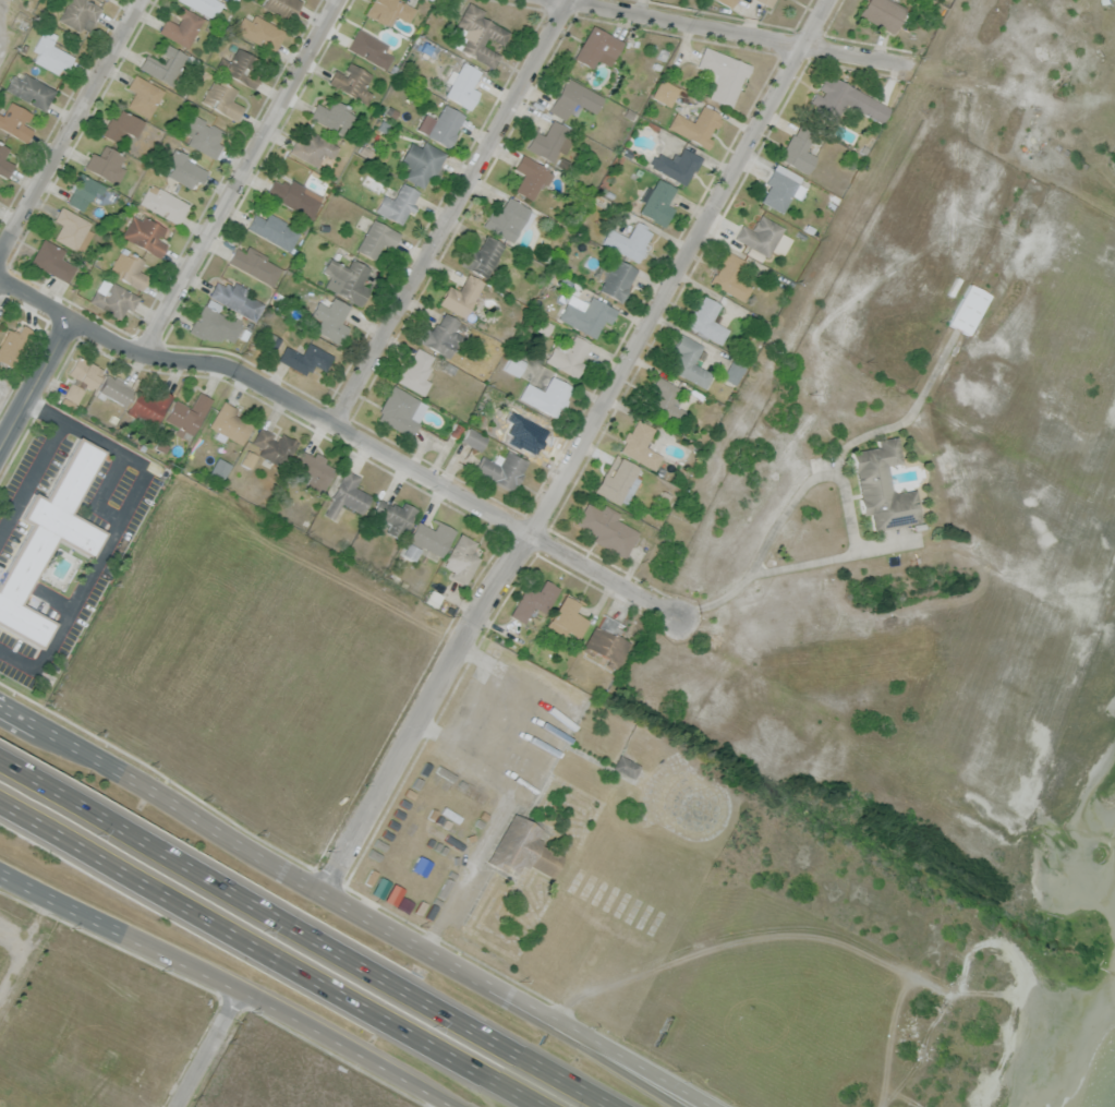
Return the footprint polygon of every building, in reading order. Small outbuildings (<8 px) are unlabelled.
[(58,20),(69,0),(87,0),(100,8),(85,35),(58,20)] [(213,19),(179,0),(215,0),(221,3),(213,19)] [(290,19),(258,0),(301,0),(290,19)] [(363,13),(370,0),(398,0),(415,10),(407,24),(395,16),(388,28),(363,13)] [(856,14),(864,0),(893,0),(906,8),(892,34),(856,14)] [(485,11),(482,17),(510,34),(502,47),(488,38),(484,46),(500,55),(493,69),(452,47),(462,29),(452,24),(458,14),(461,15),(469,2),(485,11)] [(158,32),(166,19),(177,25),(180,19),(175,15),(181,5),(202,17),(186,47),(158,32)] [(233,31),(245,10),(284,32),(272,52),(233,31)] [(622,41),(608,68),(596,61),(592,69),(572,58),(591,24),(622,41)] [(346,48),(356,27),(396,49),(384,70),(346,48)] [(27,58),(40,35),(73,53),(61,76),(27,58)] [(165,65),(169,58),(160,53),(167,43),(187,55),(170,86),(136,68),(144,53),(165,65)] [(695,67),(703,46),(749,64),(732,108),(708,97),(714,84),(705,81),(708,72),(695,67)] [(232,57),(238,48),(256,59),(252,67),(260,72),(252,88),(214,68),(223,51),(232,57)] [(341,72),(348,61),(371,74),(363,87),(371,93),(364,104),(327,82),(335,68),(341,72)] [(451,69),(456,72),(462,62),(480,72),(472,87),(478,92),(469,109),(444,95),(449,84),(444,81),(451,69)] [(4,89),(16,69),(56,89),(44,110),(4,89)] [(163,89),(148,117),(129,106),(133,97),(124,92),(134,73),(163,89)] [(565,74),(604,96),(594,113),(574,103),(566,121),(546,110),(565,74)] [(823,77),(831,82),(834,76),(865,95),(858,109),(841,100),(834,115),(810,101),(823,77)] [(213,77),(235,89),(230,99),(242,106),(234,120),(199,100),(213,77)] [(678,88),(668,106),(650,96),(659,79),(678,88)] [(334,98),(351,108),(349,111),(356,117),(344,137),(306,116),(315,101),(327,108),(334,98)] [(25,142),(0,128),(0,117),(2,118),(11,101),(29,112),(25,120),(34,125),(25,142)] [(665,127),(675,110),(691,119),(700,103),(725,117),(706,149),(665,127)] [(444,104),(464,115),(447,147),(426,135),(444,104)] [(142,121),(132,139),(123,134),(118,143),(101,134),(116,107),(142,121)] [(183,130),(192,113),(227,133),(214,158),(187,143),(192,135),(183,130)] [(553,118),(570,129),(566,137),(570,141),(562,154),(558,151),(552,163),(525,147),(534,132),(543,136),(553,118)] [(800,122),(814,132),(804,151),(815,156),(805,173),(777,157),(790,133),(793,135),(800,122)] [(288,151),(295,137),(301,141),(307,129),(339,147),(332,159),(324,154),(316,167),(288,151)] [(422,137),(447,152),(433,177),(429,175),(422,189),(400,176),(405,166),(397,161),(408,142),(416,147),(422,137)] [(5,178),(0,175),(0,143),(11,149),(7,157),(14,161),(5,178)] [(104,144),(124,155),(119,165),(124,168),(116,184),(84,167),(93,151),(98,154),(104,144)] [(682,147),(701,158),(684,186),(649,166),(657,151),(669,158),(671,154),(677,157),(682,147)] [(165,164),(174,148),(208,168),(199,183),(195,180),(190,189),(166,175),(170,167),(165,164)] [(514,167),(522,154),(553,171),(544,185),(541,183),(531,200),(516,191),(524,173),(514,167)] [(763,182),(775,161),(800,176),(797,182),(804,186),(798,198),(789,194),(779,213),(760,202),(768,185),(763,182)] [(80,171),(105,185),(100,194),(94,190),(82,210),(64,201),(80,171)] [(263,193),(271,178),(281,183),(286,175),(324,196),(311,220),(263,193)] [(647,185),(651,188),(657,178),(672,186),(663,203),(672,209),(663,226),(637,212),(643,201),(640,200),(647,185)] [(138,202),(150,182),(189,204),(177,225),(138,202)] [(374,210),(384,193),(392,198),(402,182),(420,192),(400,226),(374,210)] [(481,226),(489,210),(494,214),(498,205),(502,207),(509,195),(532,208),(512,243),(481,226)] [(53,220),(61,206),(89,222),(86,229),(92,231),(80,253),(53,238),(61,225),(53,220)] [(166,228),(159,239),(167,243),(159,258),(119,236),(133,210),(166,228)] [(245,227),(253,214),(263,219),(267,213),(300,230),(288,251),(245,227)] [(736,238),(742,225),(750,229),(759,214),(783,228),(766,255),(736,238)] [(373,218),(399,232),(391,248),(383,243),(374,260),(356,250),(373,218)] [(602,242),(610,228),(627,237),(635,221),(654,231),(637,262),(602,242)] [(460,264),(471,245),(477,250),(486,233),(506,245),(486,279),(460,264)] [(43,238),(63,250),(59,257),(74,266),(65,282),(29,262),(43,238)] [(242,251),(246,244),(267,255),(265,258),(281,268),(271,287),(226,262),(234,246),(242,251)] [(120,246),(144,261),(138,270),(148,276),(141,290),(107,270),(120,246)] [(726,251),(746,262),(737,278),(750,287),(742,301),(708,281),(726,251)] [(613,255),(638,269),(620,301),(595,287),(613,255)] [(319,273),(328,257),(347,267),(352,256),(369,267),(361,285),(369,289),(360,306),(324,287),(328,278),(319,273)] [(438,303),(448,286),(457,290),(466,273),(484,281),(464,317),(438,303)] [(140,297),(130,314),(124,312),(120,320),(86,301),(100,275),(140,297)] [(215,280),(223,286),(226,282),(231,286),(233,280),(247,289),(245,293),(264,303),(253,322),(206,296),(215,280)] [(969,284),(989,294),(967,334),(947,323),(969,284)] [(570,293),(587,303),(592,294),(618,310),(608,325),(603,322),(594,338),(557,317),(570,293)] [(719,304),(714,314),(720,318),(718,323),(728,328),(720,344),(686,325),(702,294),(719,304)] [(327,306),(332,297),(349,305),(339,322),(348,327),(338,344),(314,330),(319,320),(310,314),(317,301),(327,306)] [(186,330),(202,302),(204,304),(207,298),(220,305),(217,311),(232,320),(234,316),(243,322),(232,342),(222,337),(219,341),(204,340),(186,330)] [(444,311),(460,321),(455,330),(462,335),(449,359),(416,340),(426,324),(434,328),(444,311)] [(542,317),(553,324),(547,336),(535,329),(542,317)] [(13,369),(0,362),(0,344),(13,320),(34,332),(13,369)] [(680,332),(705,347),(696,362),(713,373),(704,389),(668,369),(677,352),(670,348),(680,332)] [(279,339),(267,333),(260,345),(273,352),(279,339)] [(568,342),(573,334),(592,345),(574,377),(545,361),(558,337),(568,342)] [(301,353),(307,341),(332,356),(323,373),(312,368),(310,372),(306,370),(303,374),(277,359),(286,345),(301,353)] [(415,346),(433,356),(427,365),(431,368),(425,378),(429,382),(423,395),(397,381),(415,346)] [(511,353),(525,361),(518,375),(504,368),(511,353)] [(66,375),(77,356),(102,369),(88,394),(84,390),(74,409),(60,401),(72,378),(66,375)] [(731,357),(746,365),(735,385),(720,376),(731,357)] [(96,390),(106,372),(133,386),(123,406),(96,390)] [(518,397),(526,382),(542,390),(550,374),(573,387),(556,420),(518,397)] [(681,387),(677,396),(680,397),(676,407),(689,413),(680,429),(645,409),(655,392),(649,388),(656,374),(681,387)] [(392,384),(421,399),(420,401),(427,405),(419,420),(421,422),(412,438),(374,418),(392,384)] [(125,412),(137,389),(150,397),(156,388),(171,397),(154,429),(125,412)] [(190,408),(198,392),(211,400),(189,442),(174,434),(178,428),(163,420),(174,399),(190,408)] [(240,444),(209,425),(222,401),(235,409),(234,413),(252,423),(240,444)] [(635,418),(653,428),(644,444),(662,454),(653,469),(617,449),(635,418)] [(457,438),(449,434),(456,423),(462,428),(457,438)] [(488,434),(480,450),(461,441),(470,424),(488,434)] [(276,436),(279,432),(295,442),(281,467),(256,453),(259,447),(251,443),(260,428),(276,436)] [(876,437),(895,434),(900,462),(887,465),(890,491),(897,492),(916,489),(921,521),(873,530),(871,514),(861,515),(849,450),(877,445),(876,437)] [(40,645),(0,622),(0,584),(34,522),(23,516),(34,496),(45,503),(78,441),(100,453),(68,514),(101,532),(89,553),(54,534),(15,605),(51,625),(40,645)] [(497,453),(504,456),(507,449),(530,461),(512,493),(472,471),(481,455),(492,461),(497,453)] [(250,468),(256,456),(246,450),(239,464),(250,468)] [(312,456),(315,452),(325,458),(323,461),(335,469),(320,495),(296,481),(302,471),(293,467),(303,450),(312,456)] [(614,452),(640,467),(634,476),(640,479),(623,508),(592,491),(614,452)] [(208,475),(221,482),(231,465),(217,457),(208,475)] [(346,469),(360,477),(354,486),(372,496),(362,514),(340,502),(331,518),(322,512),(346,469)] [(390,505),(391,503),(400,507),(403,501),(416,508),(400,540),(386,532),(387,529),(377,524),(380,518),(371,513),(378,498),(390,505)] [(586,502),(599,509),(603,503),(619,513),(616,518),(639,531),(623,558),(587,539),(591,532),(574,522),(586,502)] [(416,521),(434,530),(438,521),(455,531),(440,557),(420,545),(411,563),(398,555),(416,521)] [(460,533),(476,542),(472,552),(481,556),(465,583),(448,575),(453,565),(445,561),(460,533)] [(544,579),(558,587),(544,615),(532,609),(524,623),(510,615),(526,585),(537,590),(544,579)] [(561,594),(577,604),(573,610),(590,619),(577,642),(545,624),(561,594)] [(604,613),(617,621),(611,633),(629,642),(615,670),(580,651),(594,624),(597,625),(604,613)] [(611,767),(618,754),(640,765),(633,779),(611,767)] [(512,811),(541,828),(535,838),(542,841),(541,844),(562,857),(552,877),(529,865),(525,870),(520,867),(513,877),(485,861),(512,811)]
